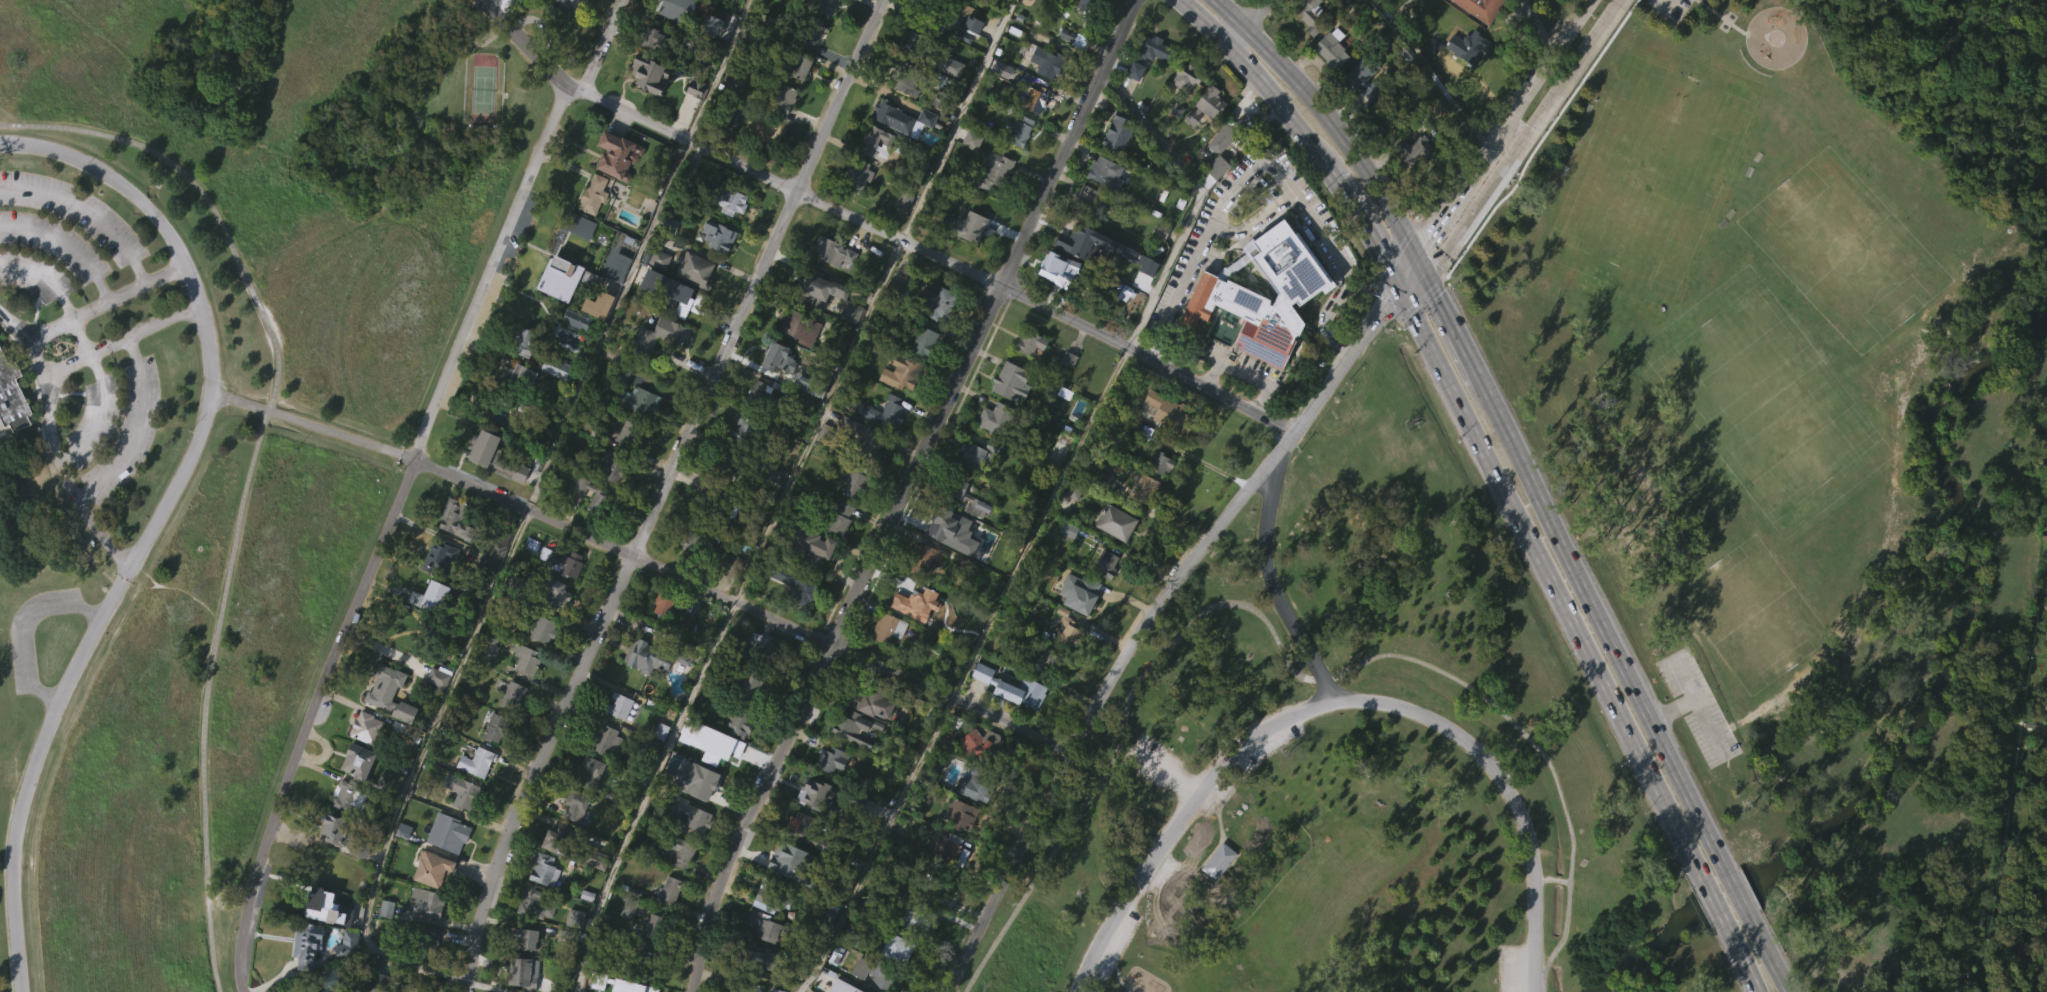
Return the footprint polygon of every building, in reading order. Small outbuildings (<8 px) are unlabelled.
[(514,2),(519,2),(530,15),(539,6),(539,1),(541,0),(513,0),(514,2)] [(554,3),(551,0),(583,0),(586,3),(569,19),(561,10),(556,14),(549,7),(554,3)] [(687,18),(693,0),(672,0),(668,11),(687,18)] [(804,4),(806,0),(839,0),(832,16),(804,4)] [(916,14),(922,0),(936,0),(946,4),(939,23),(916,14)] [(1038,5),(1034,14),(1052,23),(1058,9),(1051,6),(1054,0),(1034,0),(1033,2),(1038,5)] [(1076,7),(1080,0),(1094,0),(1088,11),(1087,13),(1076,7)] [(1302,3),(1301,0),(1319,0),(1320,1),(1316,5),(1330,20),(1311,39),(1304,31),(1308,27),(1300,19),(1298,21),(1290,12),(1292,10),(1294,11),(1302,3)] [(1487,26),(1451,0),(1505,0),(1487,26)] [(1518,19),(1534,3),(1531,0),(1504,0),(1502,2),(1518,19)] [(828,23),(822,39),(818,37),(816,41),(799,34),(802,27),(806,29),(807,25),(799,22),(803,13),(828,23)] [(550,16),(541,25),(554,37),(551,40),(565,53),(584,32),(566,15),(559,24),(550,16)] [(1082,15),(1075,30),(1095,39),(1103,24),(1082,15)] [(691,47),(695,35),(662,22),(652,47),(679,58),(685,45),(691,47)] [(1341,64),(1334,71),(1312,47),(1324,35),(1323,33),(1332,24),(1344,35),(1337,42),(1344,49),(1342,51),(1348,57),(1341,64)] [(1307,49),(1320,35),(1310,27),(1291,47),(1307,62),(1302,66),(1310,73),(1321,61),(1307,49)] [(664,36),(660,47),(655,45),(653,51),(639,46),(645,28),(664,36)] [(931,39),(923,58),(900,47),(903,41),(905,42),(910,30),(931,39)] [(1491,43),(1486,52),(1482,50),(1471,67),(1455,57),(1457,55),(1444,48),(1452,35),(1465,43),(1463,46),(1467,48),(1469,46),(1465,44),(1473,30),(1480,34),(1479,36),(1491,43)] [(706,43),(701,55),(677,45),(682,33),(706,43)] [(1157,35),(1165,39),(1163,43),(1179,51),(1173,64),(1157,56),(1155,61),(1145,58),(1142,64),(1147,67),(1140,81),(1127,75),(1134,60),(1136,61),(1141,48),(1142,49),(1148,36),(1153,38),(1157,35)] [(726,49),(696,37),(692,45),(722,57),(726,49)] [(1036,45),(1049,51),(1050,49),(1065,56),(1057,74),(1053,73),(1051,78),(1035,71),(1038,64),(1028,60),(1036,45)] [(800,82),(799,84),(776,73),(780,64),(779,64),(785,50),(810,62),(800,82)] [(960,64),(976,71),(981,58),(965,51),(960,64)] [(824,58),(810,53),(802,74),(817,79),(824,58)] [(963,63),(957,77),(935,68),(942,53),(963,63)] [(1371,81),(1372,82),(1377,78),(1382,83),(1377,88),(1379,90),(1367,102),(1359,94),(1364,88),(1360,84),(1345,98),(1333,84),(1367,53),(1380,68),(1368,78),(1371,81)] [(655,80),(650,93),(632,86),(637,72),(628,68),(634,55),(661,66),(655,80)] [(920,84),(914,96),(893,87),(896,80),(889,77),(897,58),(919,67),(917,72),(924,75),(920,84)] [(1181,60),(1186,63),(1187,61),(1193,65),(1191,67),(1202,74),(1197,83),(1194,82),(1187,92),(1171,81),(1177,70),(1176,69),(1181,60)] [(1310,84),(1326,101),(1342,85),(1335,78),(1342,72),(1333,62),(1310,84)] [(1073,69),(1058,63),(1054,71),(1069,77),(1073,69)] [(1478,86),(1483,89),(1488,79),(1465,66),(1457,82),(1446,76),(1441,85),(1470,101),(1478,86)] [(970,72),(958,67),(955,75),(967,79),(970,72)] [(1085,73),(1074,69),(1069,81),(1081,85),(1085,73)] [(1124,112),(1136,117),(1143,102),(1137,100),(1140,93),(1150,97),(1153,93),(1165,98),(1170,85),(1159,80),(1160,77),(1142,69),(1124,112)] [(1422,84),(1433,91),(1440,81),(1428,74),(1422,84)] [(795,99),(791,107),(788,106),(784,114),(766,105),(770,98),(766,96),(773,81),(796,92),(793,98),(795,99)] [(1210,82),(1219,90),(1216,93),(1226,103),(1210,118),(1200,109),(1198,112),(1201,115),(1192,126),(1182,117),(1191,107),(1194,110),(1196,107),(1193,103),(1207,87),(1204,85),(1206,83),(1208,85),(1210,82)] [(1048,89),(1043,100),(1044,101),(1042,106),(1040,105),(1037,113),(1017,104),(1021,95),(1026,97),(1027,94),(1024,93),(1028,85),(1038,90),(1040,85),(1048,89)] [(957,114),(963,97),(941,89),(935,106),(957,114)] [(802,118),(810,97),(796,91),(787,111),(802,118)] [(1369,114),(1374,109),(1361,95),(1337,118),(1349,130),(1359,121),(1370,133),(1379,124),(1369,114)] [(899,110),(916,118),(921,107),(936,114),(930,127),(922,123),(915,138),(870,117),(879,96),(893,103),(891,106),(899,109),(899,110)] [(1395,112),(1398,115),(1401,113),(1409,120),(1392,137),(1387,133),(1389,131),(1383,125),(1379,128),(1373,122),(1381,114),(1377,111),(1388,100),(1397,110),(1395,112)] [(1189,129),(1196,110),(1175,103),(1168,122),(1189,129)] [(1032,121),(1020,147),(1005,140),(1009,131),(1002,127),(1007,118),(1014,121),(1015,119),(1009,116),(1012,110),(1033,120),(1032,121)] [(1134,120),(1120,152),(1117,151),(1116,153),(1099,145),(1101,142),(1100,141),(1102,135),(1104,136),(1105,133),(1103,133),(1108,121),(1110,122),(1114,111),(1134,120)] [(1250,133),(1242,141),(1234,133),(1231,137),(1224,130),(1243,112),(1250,120),(1243,126),(1250,133)] [(788,150),(795,124),(778,120),(771,146),(788,150)] [(1210,157),(1225,139),(1215,131),(1218,128),(1208,120),(1181,155),(1190,162),(1201,149),(1210,157)] [(1024,134),(1020,132),(1016,143),(1038,150),(1047,126),(1038,122),(1037,127),(1027,124),(1024,134)] [(869,123),(881,130),(894,135),(889,146),(890,147),(885,159),(874,154),(873,157),(867,154),(865,159),(855,155),(860,143),(858,142),(862,135),(860,134),(862,128),(865,129),(868,123),(869,123)] [(1440,137),(1435,141),(1430,137),(1426,140),(1434,148),(1410,169),(1394,152),(1398,149),(1396,148),(1404,141),(1408,145),(1420,135),(1421,136),(1431,127),(1440,137)] [(606,130),(621,138),(622,136),(638,145),(638,143),(648,148),(644,155),(641,155),(639,161),(635,164),(631,163),(627,171),(633,174),(633,177),(629,183),(596,168),(602,152),(606,154),(608,149),(597,144),(604,130),(606,130)] [(915,174),(921,160),(929,164),(935,150),(915,142),(911,151),(878,136),(870,155),(915,174)] [(1176,155),(1183,144),(1172,137),(1165,148),(1176,155)] [(999,154),(1010,160),(1011,158),(1014,160),(1004,181),(1002,179),(999,186),(991,182),(987,191),(969,182),(974,172),(982,176),(988,164),(981,161),(987,149),(999,154)] [(1006,156),(999,175),(1021,184),(1032,156),(1016,150),(1013,158),(1006,156)] [(1217,178),(1215,180),(1204,168),(1218,153),(1230,165),(1217,178)] [(870,164),(857,192),(837,182),(850,154),(870,164)] [(1123,181),(1118,192),(1086,176),(1097,154),(1124,166),(1119,178),(1123,181)] [(872,193),(874,189),(882,193),(892,172),(867,161),(856,186),(872,193)] [(1227,202),(1216,191),(1234,172),(1223,161),(1203,181),(1216,193),(1195,215),(1205,225),(1227,202)] [(982,169),(965,163),(959,181),(975,187),(982,169)] [(593,204),(624,217),(639,182),(601,166),(595,181),(602,184),(593,204)] [(1431,184),(1419,171),(1406,182),(1403,178),(1392,188),(1408,205),(1431,184)] [(606,178),(600,190),(606,193),(601,201),(599,200),(592,215),(583,211),(582,214),(574,210),(579,201),(577,200),(593,172),(606,178)] [(1082,183),(1098,191),(1095,197),(1093,196),(1087,207),(1091,209),(1087,218),(1083,216),(1082,218),(1065,210),(1074,192),(1076,193),(1082,183)] [(1013,197),(986,185),(980,198),(986,201),(981,211),(974,208),(969,220),(986,228),(990,219),(1000,224),(1013,197)] [(731,189),(748,195),(745,203),(748,204),(743,214),(736,211),(734,217),(720,211),(722,206),(715,203),(720,191),(725,193),(727,187),(731,189)] [(1084,214),(1116,227),(1120,216),(1117,214),(1121,202),(1093,190),(1084,214)] [(865,205),(868,199),(849,193),(840,219),(861,226),(864,217),(868,218),(871,207),(865,205)] [(987,220),(983,228),(982,227),(975,244),(953,233),(958,222),(961,223),(967,209),(988,218),(987,220)] [(591,250),(587,259),(579,256),(578,258),(568,254),(569,251),(557,246),(571,213),(594,223),(593,226),(600,229),(591,250)] [(705,218),(735,231),(725,254),(711,248),(712,244),(701,239),(704,233),(699,231),(705,218)] [(1286,221),(1296,233),(1297,232),(1338,284),(1326,293),(1323,289),(1301,307),(1296,301),(1290,305),(1309,329),(1298,337),(1296,335),(1294,336),(1296,338),(1281,369),(1230,348),(1245,319),(1213,303),(1206,320),(1197,316),(1191,329),(1176,321),(1202,269),(1224,282),(1226,278),(1269,300),(1268,304),(1272,306),(1278,293),(1250,257),(1259,250),(1254,243),(1284,219),(1286,221)] [(1092,244),(1097,227),(1080,222),(1075,238),(1092,244)] [(841,246),(844,248),(845,247),(856,252),(851,263),(841,258),(837,267),(820,259),(822,255),(811,249),(818,234),(841,245),(841,246)] [(595,259),(566,246),(559,263),(588,276),(595,259)] [(962,255),(956,252),(949,269),(975,280),(986,254),(966,246),(962,255)] [(668,260),(663,270),(646,262),(653,247),(670,255),(668,260)] [(714,280),(709,292),(674,275),(686,250),(716,264),(710,278),(714,280)] [(1059,254),(1057,258),(1063,261),(1060,266),(1065,268),(1063,273),(1064,273),(1059,282),(1038,272),(1041,266),(1040,265),(1047,253),(1049,254),(1051,250),(1059,254)] [(604,275),(597,291),(579,283),(571,299),(583,304),(586,297),(595,302),(601,290),(616,296),(604,321),(536,290),(554,252),(604,275)] [(735,268),(704,254),(697,270),(708,275),(705,281),(724,290),(735,268)] [(625,271),(620,282),(600,272),(608,255),(622,261),(619,268),(625,271)] [(816,269),(850,284),(843,299),(829,292),(821,309),(792,296),(794,291),(791,289),(796,275),(799,276),(802,269),(814,274),(816,269)] [(669,290),(651,284),(646,300),(664,306),(669,290)] [(954,292),(942,320),(915,308),(924,287),(936,293),(939,285),(954,292)] [(620,317),(630,294),(614,286),(603,310),(620,317)] [(689,291),(702,298),(700,303),(703,305),(699,314),(695,312),(692,318),(672,309),(675,301),(679,303),(682,295),(686,297),(689,291)] [(677,337),(672,350),(682,354),(686,345),(696,349),(704,329),(636,302),(630,318),(677,337)] [(804,306),(795,326),(819,337),(824,328),(843,337),(850,321),(813,304),(811,309),(804,306)] [(590,318),(584,330),(559,319),(564,307),(590,318)] [(791,309),(821,323),(810,345),(775,328),(779,318),(782,320),(785,313),(788,315),(791,309)] [(659,314),(695,332),(685,353),(656,339),(645,362),(628,353),(631,348),(629,347),(640,325),(651,330),(659,314)] [(938,334),(925,358),(907,349),(920,324),(938,334)] [(602,355),(612,332),(598,326),(593,337),(583,333),(578,345),(602,355)] [(523,327),(539,334),(528,358),(511,350),(520,328),(522,329),(523,327)] [(1031,332),(1047,339),(1042,349),(1034,346),(1030,356),(1011,347),(1019,332),(1023,333),(1024,332),(1030,335),(1031,332)] [(770,341),(789,349),(788,352),(792,354),(790,359),(796,362),(792,371),(788,370),(787,372),(775,366),(772,372),(759,366),(762,360),(759,359),(767,341),(770,342),(770,341)] [(7,425),(0,412),(0,343),(10,361),(15,358),(24,373),(16,377),(34,412),(27,415),(31,423),(15,432),(11,423),(7,425)] [(775,367),(810,382),(819,360),(778,343),(774,353),(780,355),(775,367)] [(585,368),(590,354),(564,345),(559,358),(585,368)] [(689,365),(658,351),(651,367),(638,361),(630,382),(647,389),(655,373),(680,384),(689,365)] [(899,353),(923,365),(916,381),(914,380),(910,389),(902,385),(900,389),(891,385),(897,372),(893,370),(895,365),(890,363),(893,355),(898,357),(899,353)] [(543,356),(566,365),(560,379),(537,369),(543,356)] [(1029,372),(1022,385),(1019,383),(1010,401),(989,390),(993,382),(990,380),(993,374),(996,376),(1004,359),(1029,372)] [(925,394),(937,370),(919,361),(907,385),(925,394)] [(516,363),(537,374),(529,389),(522,385),(518,394),(503,387),(505,383),(499,380),(506,366),(513,369),(516,363)] [(571,399),(532,385),(535,377),(527,374),(530,366),(521,363),(517,374),(518,374),(512,389),(538,398),(535,405),(565,416),(571,399)] [(1041,386),(1046,374),(1018,365),(1011,385),(1029,392),(1032,383),(1041,386)] [(767,385),(769,386),(772,380),(807,396),(805,400),(796,397),(796,399),(772,387),(769,393),(783,399),(776,415),(742,401),(748,387),(750,388),(754,378),(767,385)] [(2,463),(8,461),(11,468),(29,461),(25,451),(28,450),(14,414),(0,381),(0,458),(2,463)] [(637,386),(662,396),(656,411),(652,410),(650,416),(611,400),(615,389),(621,391),(622,389),(631,393),(634,387),(636,388),(637,386)] [(1070,403),(1075,392),(1063,387),(1058,398),(1070,403)] [(1178,404),(1180,401),(1186,404),(1182,412),(1205,425),(1196,443),(1144,415),(1150,404),(1143,401),(1149,389),(1178,404)] [(900,399),(897,404),(903,406),(900,413),(903,415),(899,423),(895,421),(892,428),(884,424),(883,426),(868,419),(868,420),(853,412),(859,401),(870,405),(869,407),(880,412),(883,402),(885,403),(886,400),(884,399),(887,392),(900,398),(900,399)] [(876,416),(899,425),(900,422),(910,426),(920,402),(894,392),(888,406),(881,403),(876,416)] [(1010,436),(1013,430),(1022,435),(1033,410),(1001,395),(987,426),(1010,436)] [(508,420),(528,427),(535,406),(516,400),(508,420)] [(1008,409),(1004,417),(1010,420),(1001,440),(986,432),(987,430),(974,423),(982,405),(991,410),(995,401),(1009,407),(1008,409)] [(842,415),(863,424),(863,423),(883,434),(876,451),(881,453),(876,463),(862,455),(860,458),(851,454),(859,438),(836,427),(842,415)] [(737,416),(764,427),(759,439),(750,436),(746,445),(732,439),(733,436),(728,434),(737,416)] [(639,434),(631,449),(612,440),(615,433),(616,434),(623,419),(641,427),(638,433),(639,434)] [(1154,444),(1149,456),(1189,474),(1194,463),(1182,457),(1188,443),(1147,424),(1141,438),(1154,444)] [(899,433),(887,428),(879,447),(857,438),(852,449),(893,466),(903,443),(896,440),(899,433)] [(482,437),(502,446),(495,462),(483,456),(479,464),(462,457),(473,434),(482,437)] [(961,442),(968,445),(969,442),(986,450),(981,461),(984,463),(979,472),(959,462),(961,458),(959,457),(961,453),(956,451),(961,442)] [(972,460),(994,470),(1002,451),(990,446),(981,442),(972,460)] [(617,457),(616,459),(626,464),(616,485),(594,474),(598,467),(589,464),(594,455),(599,457),(604,447),(619,453),(617,457)] [(739,459),(737,465),(734,463),(730,470),(735,472),(731,480),(711,471),(720,450),(739,459)] [(1174,461),(1170,468),(1169,467),(1167,471),(1163,469),(1161,475),(1148,469),(1157,450),(1165,454),(1164,456),(1174,461)] [(727,472),(748,480),(755,461),(735,452),(727,472)] [(612,475),(624,483),(637,462),(624,455),(612,475)] [(875,475),(870,484),(866,482),(861,493),(859,492),(855,500),(839,492),(845,479),(844,478),(849,470),(847,469),(851,462),(875,473),(875,475)] [(965,493),(989,506),(986,513),(979,510),(975,517),(963,511),(968,501),(961,497),(959,500),(940,490),(951,468),(972,478),(965,493)] [(1155,495),(1149,506),(1140,501),(1139,504),(1131,499),(1132,497),(1129,495),(1141,472),(1160,482),(1154,495),(1155,495)] [(587,483),(603,491),(601,495),(608,499),(599,517),(583,509),(593,491),(585,487),(583,491),(572,485),(577,475),(588,480),(587,483)] [(616,517),(622,490),(601,485),(595,512),(616,517)] [(706,486),(712,489),(713,487),(724,491),(723,493),(740,501),(733,518),(719,514),(717,520),(693,510),(706,486)] [(1168,512),(1174,495),(1154,488),(1148,505),(1168,512)] [(477,529),(472,542),(435,527),(438,519),(437,519),(446,496),(467,505),(460,522),(477,529)] [(839,528),(857,536),(869,507),(851,499),(839,528)] [(852,509),(849,515),(847,514),(846,518),(849,519),(841,535),(833,531),(831,534),(823,530),(832,511),(835,513),(837,509),(835,508),(839,501),(853,508),(852,509)] [(761,513),(775,518),(779,507),(765,502),(761,513)] [(1124,538),(1122,543),(1092,526),(1105,502),(1135,519),(1124,538)] [(963,537),(974,516),(957,508),(946,529),(963,537)] [(951,522),(947,530),(941,527),(936,539),(921,533),(924,527),(922,526),(924,521),(926,522),(930,513),(951,522)] [(703,521),(700,527),(725,540),(721,548),(743,559),(735,574),(676,544),(681,534),(684,536),(695,517),(703,521)] [(820,541),(826,543),(828,537),(838,542),(829,561),(821,558),(816,569),(805,564),(810,552),(801,548),(799,551),(782,542),(792,522),(822,536),(820,541)] [(506,548),(501,560),(487,553),(499,527),(510,532),(504,547),(506,548)] [(474,563),(458,557),(464,539),(446,532),(435,563),(469,575),(474,563)] [(853,543),(837,536),(825,565),(841,572),(853,543)] [(449,542),(448,544),(459,549),(457,553),(461,554),(457,563),(449,559),(445,568),(450,570),(446,579),(419,567),(431,540),(435,542),(437,537),(449,542)] [(732,554),(737,540),(730,537),(726,551),(732,554)] [(942,552),(937,562),(932,560),(924,578),(904,568),(917,540),(942,552)] [(559,554),(565,557),(566,555),(569,556),(571,550),(583,555),(581,560),(584,561),(576,579),(558,573),(559,570),(546,565),(548,560),(539,557),(543,545),(560,552),(559,554)] [(1115,569),(1109,580),(1090,568),(1102,548),(1118,557),(1112,567),(1115,569)] [(1055,568),(1071,575),(1077,563),(1061,556),(1055,568)] [(817,583),(815,588),(818,589),(811,603),(808,602),(805,608),(789,600),(796,586),(790,583),(788,587),(760,573),(767,559),(817,583)] [(786,581),(806,586),(802,599),(814,603),(817,593),(829,596),(835,575),(821,571),(822,569),(792,560),(786,581)] [(523,599),(521,603),(501,594),(509,574),(519,579),(516,585),(527,590),(523,599)] [(573,595),(571,600),(569,599),(566,605),(559,602),(556,610),(545,605),(548,598),(539,594),(548,575),(568,584),(566,588),(574,592),(573,595)] [(911,592),(906,602),(910,604),(905,613),(898,610),(897,612),(889,608),(890,605),(888,604),(894,591),(896,592),(904,576),(916,582),(911,592)] [(1101,593),(1094,605),(1088,601),(1083,610),(1063,599),(1075,577),(1101,593)] [(448,588),(436,616),(403,601),(409,590),(422,595),(429,579),(448,588)] [(937,598),(941,591),(926,582),(923,588),(916,584),(904,603),(920,613),(931,595),(937,598)] [(1089,605),(1108,616),(1119,594),(1100,584),(1089,605)] [(672,609),(668,619),(652,611),(656,603),(653,601),(659,588),(675,596),(670,607),(672,609)] [(814,613),(776,607),(774,621),(792,623),(790,635),(810,638),(814,613)] [(907,623),(899,639),(891,635),(886,647),(867,638),(880,610),(907,623)] [(890,640),(903,646),(915,616),(901,611),(890,640)] [(569,629),(562,625),(565,620),(547,612),(537,633),(562,645),(569,629)] [(405,637),(436,649),(447,622),(428,614),(422,630),(409,625),(405,637)] [(555,630),(551,639),(549,638),(546,645),(527,637),(536,615),(554,623),(552,628),(555,630)] [(1079,638),(1074,647),(1070,645),(1067,649),(1054,641),(1069,618),(1075,622),(1073,626),(1080,630),(1077,637),(1079,638)] [(649,647),(665,653),(673,634),(657,627),(649,647)] [(750,631),(757,634),(758,631),(772,637),(770,640),(779,645),(777,649),(786,654),(779,670),(769,665),(767,669),(754,663),(760,650),(744,643),(750,631)] [(689,653),(694,655),(692,661),(689,660),(687,666),(670,659),(664,672),(651,667),(647,675),(639,672),(639,670),(634,667),(633,669),(622,665),(624,661),(621,660),(631,638),(635,640),(636,638),(671,653),(679,635),(694,641),(689,653)] [(540,665),(537,671),(534,670),(531,676),(512,667),(517,657),(512,655),(513,651),(511,650),(515,641),(541,654),(536,663),(540,665)] [(1060,663),(1054,673),(1035,662),(1046,645),(1057,652),(1056,654),(1062,658),(1059,662),(1060,663)] [(905,658),(878,647),(868,673),(886,681),(890,670),(899,674),(905,658)] [(556,660),(538,651),(528,671),(546,680),(556,660)] [(405,686),(397,706),(391,704),(388,711),(361,700),(365,690),(368,692),(375,677),(372,676),(378,661),(406,673),(401,684),(405,686)] [(1001,682),(1017,689),(1023,675),(1047,687),(1037,709),(990,691),(993,686),(970,676),(977,662),(993,670),(990,677),(1001,682)] [(1079,670),(1066,662),(1057,678),(1070,686),(1079,670)] [(451,673),(443,692),(436,689),(437,685),(425,680),(431,665),(451,673)] [(741,665),(775,681),(768,696),(758,691),(752,704),(714,685),(722,668),(743,678),(744,676),(737,673),(741,665)] [(647,710),(651,701),(664,707),(671,689),(634,674),(630,684),(626,682),(619,699),(647,710)] [(524,702),(524,704),(521,703),(517,712),(499,704),(510,679),(528,687),(525,693),(528,694),(524,702)] [(517,692),(512,702),(531,711),(541,690),(516,679),(511,690),(517,692)] [(885,689),(881,698),(894,704),(885,723),(844,703),(851,688),(866,695),(871,683),(885,689)] [(1058,692),(1043,683),(1033,698),(1049,707),(1058,692)] [(633,700),(625,719),(605,710),(609,701),(613,703),(615,698),(611,696),(614,690),(633,699),(633,700)] [(385,747),(396,722),(399,723),(405,710),(379,698),(362,737),(385,747)] [(990,729),(1036,747),(1046,722),(1021,712),(1016,723),(990,713),(993,705),(974,698),(968,712),(992,722),(990,729)] [(428,702),(423,718),(444,724),(451,703),(438,699),(436,704),(428,702)] [(753,725),(746,738),(725,727),(736,705),(751,712),(748,719),(750,720),(749,723),(753,725)] [(359,709),(373,714),(372,717),(385,723),(377,742),(371,739),(368,745),(347,736),(359,709)] [(859,716),(869,721),(864,732),(858,729),(856,734),(871,741),(867,749),(828,731),(832,721),(833,722),(837,713),(845,717),(848,709),(860,714),(859,716)] [(508,727),(503,739),(499,737),(497,742),(491,739),(490,742),(480,737),(492,710),(510,719),(507,725),(509,725),(508,727)] [(510,742),(519,743),(523,721),(506,717),(504,728),(513,730),(510,742)] [(421,734),(418,741),(412,738),(408,747),(385,736),(393,720),(421,734)] [(599,724),(616,730),(614,736),(621,738),(614,759),(586,749),(594,728),(597,729),(599,724)] [(890,756),(896,736),(863,726),(862,729),(848,725),(843,741),(890,756)] [(623,756),(632,736),(611,726),(602,747),(623,756)] [(974,727),(981,736),(986,729),(1012,740),(1003,759),(994,756),(985,763),(981,758),(971,755),(970,750),(961,755),(955,746),(960,742),(957,739),(974,727)] [(416,743),(396,735),(390,752),(410,759),(416,743)] [(363,777),(376,783),(381,772),(393,777),(386,793),(335,770),(342,755),(339,754),(347,738),(375,751),(363,777)] [(720,740),(738,748),(734,756),(736,757),(733,764),(715,757),(717,753),(711,751),(713,745),(717,746),(720,740)] [(744,773),(754,751),(734,742),(724,763),(744,773)] [(836,745),(842,747),(841,750),(849,754),(842,771),(834,767),(831,775),(811,766),(821,748),(827,750),(832,743),(836,745)] [(828,767),(866,785),(871,775),(862,770),(869,756),(847,745),(843,752),(837,749),(828,767)] [(477,746),(495,755),(492,761),(488,759),(486,764),(489,766),(483,780),(464,772),(473,752),(471,751),(472,749),(473,749),(475,746),(477,746)] [(501,751),(488,747),(480,773),(498,779),(504,761),(499,759),(501,751)] [(604,764),(594,789),(597,790),(594,797),(583,793),(586,788),(565,778),(568,770),(580,775),(580,774),(575,772),(583,754),(604,764)] [(620,767),(597,759),(589,784),(611,792),(620,767)] [(953,770),(943,763),(934,777),(944,784),(953,770)] [(972,763),(999,776),(985,805),(954,791),(964,770),(968,772),(972,763)] [(729,784),(726,790),(718,788),(712,801),(690,791),(700,768),(727,780),(726,782),(729,784)] [(478,801),(476,805),(471,803),(467,812),(452,805),(457,792),(453,790),(459,776),(480,785),(479,788),(483,790),(478,801)] [(808,776),(833,787),(829,794),(824,792),(820,801),(816,799),(811,809),(796,802),(802,790),(800,790),(808,776)] [(338,779),(359,787),(358,791),(363,793),(359,803),(362,804),(360,809),(365,812),(362,820),(327,806),(332,794),(331,794),(338,779)] [(833,803),(841,806),(847,789),(828,782),(827,786),(818,782),(811,802),(831,809),(833,803)] [(586,806),(578,824),(559,816),(562,808),(565,809),(567,806),(562,803),(568,788),(590,797),(586,806)] [(604,798),(582,790),(572,817),(593,825),(604,798)] [(708,828),(707,829),(704,828),(702,834),(681,826),(686,815),(669,808),(675,795),(688,800),(686,804),(711,814),(708,820),(710,821),(708,828)] [(971,824),(968,830),(960,826),(957,832),(948,828),(950,823),(945,821),(951,808),(946,806),(950,797),(978,809),(971,824)] [(451,840),(471,848),(481,823),(448,810),(443,822),(455,827),(451,840)] [(801,813),(813,818),(812,822),(818,825),(813,836),(831,844),(826,854),(780,834),(789,813),(793,815),(795,810),(801,813)] [(468,826),(461,842),(459,841),(455,853),(426,842),(438,811),(461,820),(460,823),(468,826)] [(352,844),(351,847),(325,840),(326,833),(320,831),(325,812),(350,818),(348,827),(356,829),(352,844)] [(578,858),(588,832),(568,824),(561,839),(564,840),(560,851),(578,858)] [(556,825),(574,832),(571,840),(561,837),(559,842),(583,852),(585,845),(611,856),(604,872),(539,846),(546,829),(554,832),(556,825)] [(944,837),(947,839),(952,831),(963,836),(958,845),(969,851),(960,867),(932,852),(934,847),(931,841),(938,840),(939,837),(931,833),(936,825),(948,831),(944,837)] [(866,833),(851,827),(846,838),(861,844),(866,833)] [(689,863),(685,871),(669,864),(675,850),(669,847),(673,836),(696,845),(689,863)] [(796,848),(791,860),(787,858),(780,875),(764,869),(772,849),(778,851),(781,842),(796,848)] [(1236,854),(1215,881),(1200,870),(1222,843),(1236,854)] [(324,870),(323,877),(340,880),(344,853),(322,849),(319,869),(324,870)] [(430,849),(439,852),(438,854),(446,857),(447,853),(460,858),(458,862),(457,862),(454,868),(456,869),(454,873),(452,872),(446,888),(440,886),(440,888),(413,878),(420,858),(422,858),(425,849),(429,850),(430,849)] [(559,870),(551,889),(525,879),(529,869),(531,870),(534,862),(532,861),(535,851),(553,858),(550,866),(559,870)] [(405,875),(410,862),(397,857),(393,870),(405,875)] [(961,875),(948,867),(943,876),(932,870),(923,884),(947,899),(961,875)] [(668,882),(675,886),(669,898),(684,906),(696,882),(674,870),(668,882)] [(680,886),(678,891),(676,890),(671,905),(654,899),(658,887),(660,888),(665,875),(681,881),(680,886)] [(775,906),(775,908),(754,899),(765,875),(781,882),(776,893),(780,895),(775,906)] [(814,891),(777,875),(770,891),(775,893),(769,905),(782,910),(786,900),(798,905),(802,897),(810,901),(814,891)] [(1233,890),(1217,879),(1198,906),(1214,917),(1233,890)] [(332,890),(326,917),(304,912),(310,885),(332,890)] [(554,908),(551,919),(541,915),(539,919),(534,917),(533,919),(524,916),(528,903),(519,900),(524,886),(542,892),(539,901),(555,906),(554,908)] [(439,918),(439,920),(409,913),(413,898),(408,897),(410,887),(444,895),(439,918)] [(933,917),(922,938),(896,925),(907,904),(933,917)] [(783,923),(776,942),(755,935),(759,925),(747,921),(751,908),(770,914),(768,919),(783,923)] [(667,916),(656,942),(638,934),(641,927),(643,928),(651,909),(667,916)] [(680,914),(662,910),(656,934),(674,938),(680,914)] [(320,959),(320,960),(291,957),(296,923),(324,926),(320,959)] [(539,931),(536,951),(508,947),(511,927),(539,931)] [(437,931),(433,959),(408,956),(411,934),(416,935),(417,928),(437,931)] [(355,949),(355,955),(339,954),(341,931),(356,932),(355,949)] [(915,943),(902,968),(878,956),(891,931),(915,943)] [(618,950),(631,954),(636,937),(623,933),(618,950)] [(923,965),(924,943),(898,942),(897,963),(923,965)] [(579,964),(583,947),(568,943),(563,959),(579,964)] [(771,947),(766,974),(749,970),(753,949),(763,951),(764,946),(771,947)] [(657,976),(665,954),(648,947),(640,970),(657,976)] [(656,955),(649,981),(620,973),(624,960),(635,963),(639,950),(656,955)] [(902,974),(892,991),(885,991),(882,990),(881,991),(878,991),(873,990),(874,988),(870,986),(874,980),(871,978),(873,973),(867,970),(863,977),(851,970),(859,954),(871,961),(873,958),(902,974)] [(322,960),(302,958),(301,965),(293,964),(289,991),(293,991),(313,991),(314,985),(319,985),(322,960)] [(525,959),(523,986),(506,985),(506,964),(508,964),(508,958),(525,959)] [(336,989),(337,991),(319,991),(325,989),(321,971),(345,967),(345,963),(354,961),(358,985),(336,989)] [(424,984),(436,982),(434,966),(423,968),(424,984)] [(660,983),(632,975),(627,990),(633,991),(658,991),(660,983)] [(763,984),(761,991),(750,991),(726,991),(728,984),(731,985),(732,979),(763,984)] [(842,984),(834,980),(828,991),(838,991),(842,984)] [(418,988),(416,991),(398,991),(401,983),(418,988)]
